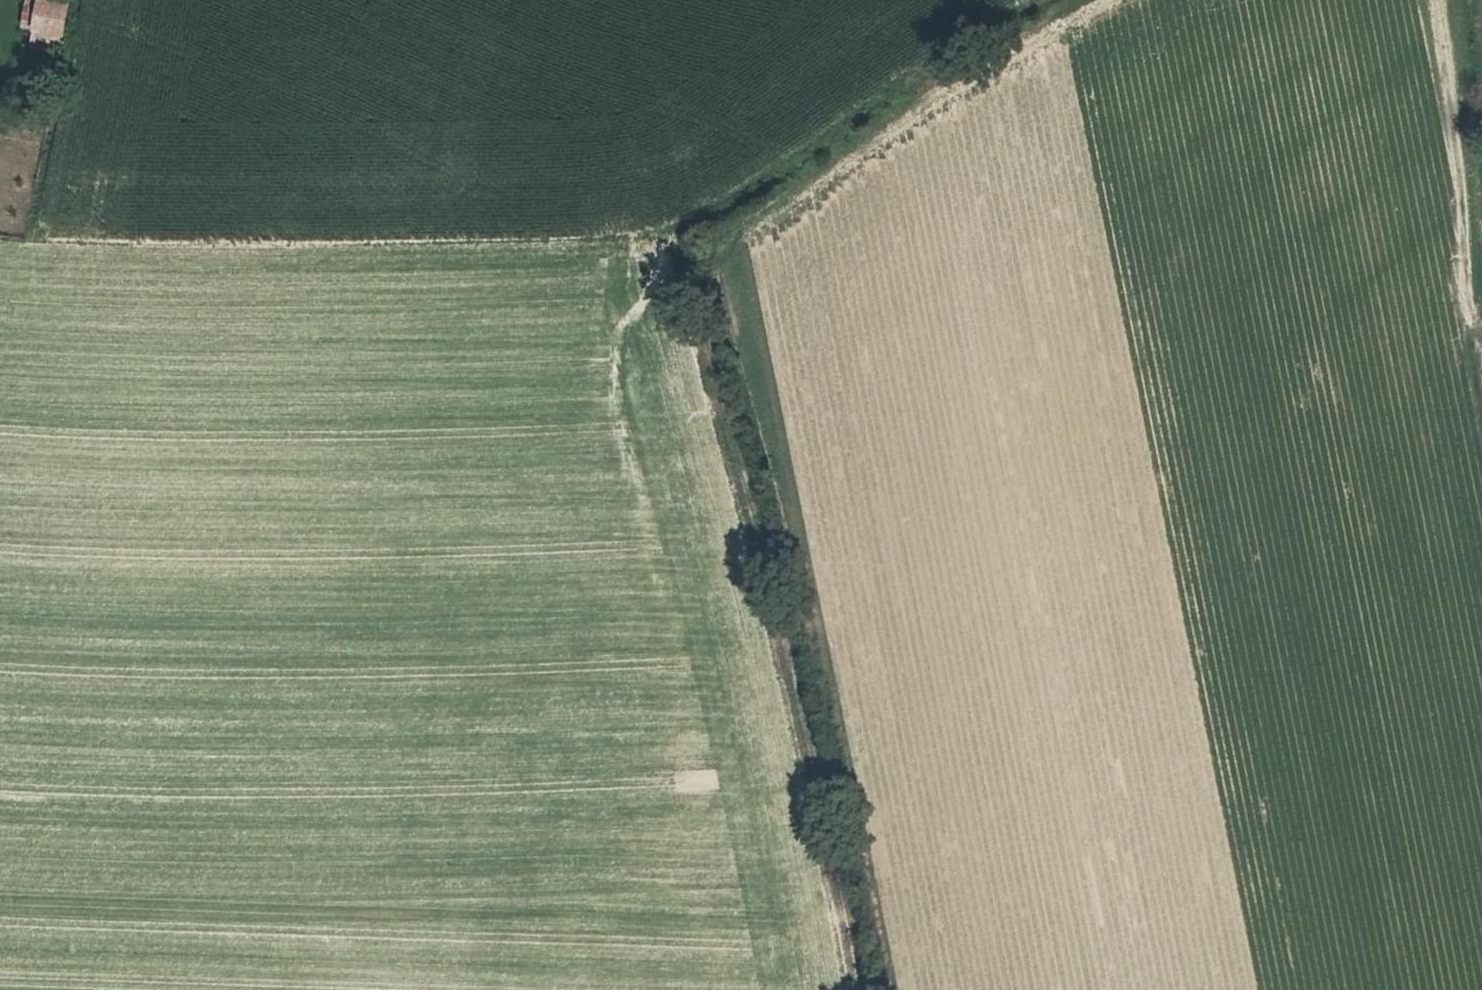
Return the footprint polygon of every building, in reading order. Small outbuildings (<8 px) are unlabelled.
[(35,27),(42,0),(30,0),(25,25),(35,27)] [(35,27),(64,33),(68,3),(43,0),(42,0),(35,27)] [(60,52),(64,33),(35,27),(30,45),(60,52)]
